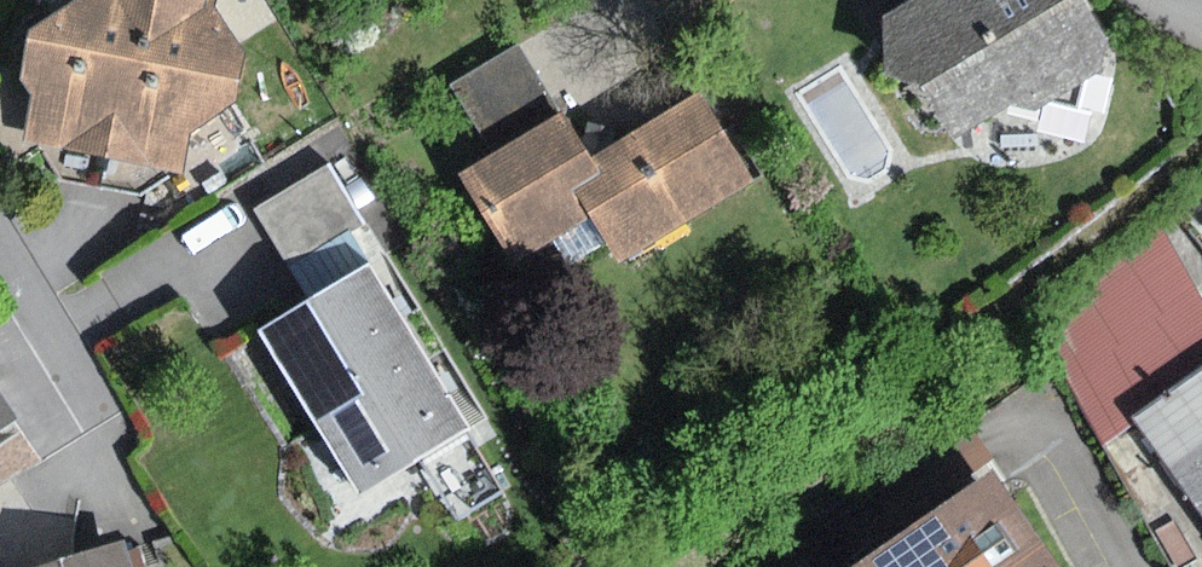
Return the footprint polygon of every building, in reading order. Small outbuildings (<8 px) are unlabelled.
[(34,33),(24,78),(35,91),(25,141),(107,157),(125,58),(151,63),(163,0),(83,0),(34,33)] [(151,63),(125,58),(107,157),(183,172),(190,135),(242,105),(251,58),(218,11),(219,0),(163,0),(151,63)] [(886,18),(888,68),(925,84),(957,141),(1011,107),(1044,113),(1038,134),(1086,145),(1096,111),(1108,114),(1116,74),(1115,41),(1089,0),(917,0),(911,3),(886,18)] [(453,83),(493,149),(561,108),(521,42),(453,83)] [(493,149),(459,169),(516,262),(592,216),(621,263),(755,182),(701,93),(592,159),(561,108),(493,149)] [(332,165),(255,209),(291,271),(368,227),(332,165)] [(1169,210),(1201,252),(1201,185),(1169,210)] [(1039,323),(1104,446),(1138,419),(1201,373),(1201,298),(1158,223),(1039,323)] [(375,262),(262,331),(363,495),(476,426),(375,262)] [(1138,419),(1201,507),(1201,373),(1138,419)] [(0,386),(0,434),(22,419),(0,386)] [(868,566),(1066,566),(1004,475),(868,566)] [(34,566),(134,566),(128,542),(34,566)]
